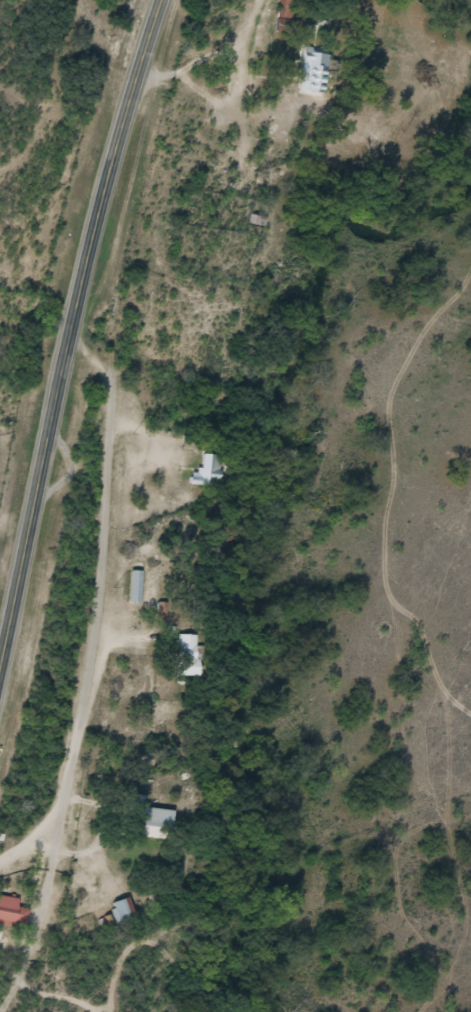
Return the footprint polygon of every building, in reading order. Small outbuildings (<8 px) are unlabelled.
[(297,37),(299,21),(290,20),(292,0),(277,0),(273,35),(297,37)] [(303,92),(322,93),(324,53),(305,53),(303,92)] [(245,222),(260,226),(262,217),(247,214),(245,222)] [(215,455),(198,454),(198,472),(188,472),(187,485),(213,485),(215,455)] [(127,603),(136,603),(136,571),(127,571),(127,603)] [(172,675),(192,675),(192,635),(173,634),(172,675)] [(169,810),(139,807),(139,796),(123,795),(120,824),(138,825),(137,836),(167,839),(169,810)] [(0,895),(0,921),(23,924),(25,908),(14,906),(15,898),(0,895)] [(132,920),(124,897),(107,902),(114,925),(132,920)]
